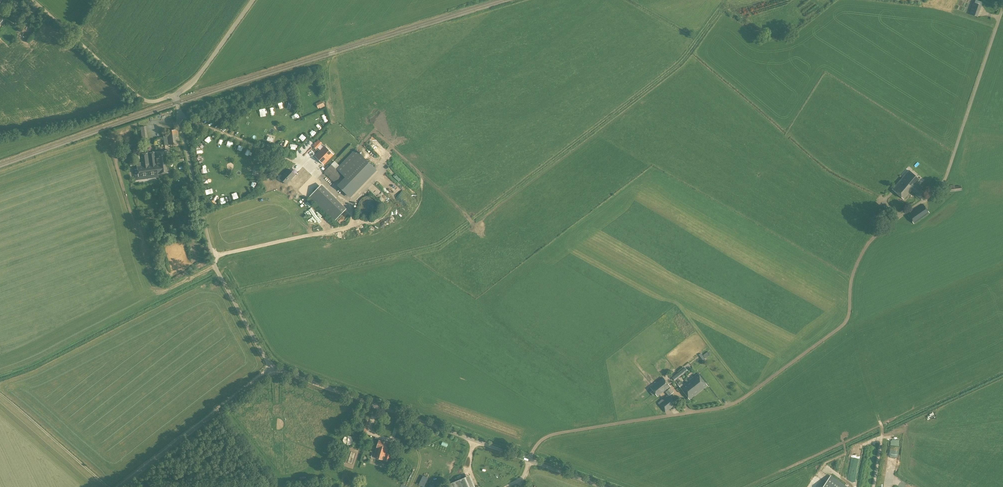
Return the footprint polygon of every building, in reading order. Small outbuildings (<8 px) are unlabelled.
[(977,17),(981,5),(973,3),(969,14),(977,17)] [(166,131),(166,133),(163,133),(164,145),(168,145),(180,143),(178,129),(166,131)] [(273,143),(275,136),(267,133),(265,140),(273,143)] [(325,146),(315,156),(324,165),(333,155),(325,146)] [(166,151),(155,152),(154,152),(139,154),(140,163),(136,163),(138,176),(158,174),(170,173),(168,165),(184,161),(182,156),(168,159),(166,151)] [(336,184),(343,176),(336,169),(331,164),(324,172),(336,184)] [(289,170),(280,179),(286,184),(295,175),(289,170)] [(909,170),(900,180),(892,189),(904,199),(911,191),(921,199),(925,195),(915,186),(920,180),(909,170)] [(319,187),(310,196),(335,221),(344,211),(319,187)] [(914,224),(929,213),(923,204),(907,215),(914,224)] [(708,350),(700,356),(703,359),(711,354),(708,350)] [(698,373),(693,377),(685,368),(673,378),(680,387),(689,399),(707,385),(698,373)] [(657,397),(670,387),(663,377),(650,387),(657,397)] [(668,395),(658,402),(665,413),(679,402),(677,399),(675,401),(672,397),(676,394),(671,387),(665,392),(668,395)] [(370,421),(365,419),(360,434),(365,436),(370,421)] [(389,462),(391,455),(386,454),(389,443),(379,440),(373,457),(389,462)] [(850,461),(858,463),(860,456),(852,454),(850,461)] [(419,484),(424,486),(428,477),(423,475),(419,484)] [(469,476),(450,484),(451,486),(474,486),(469,476)]
